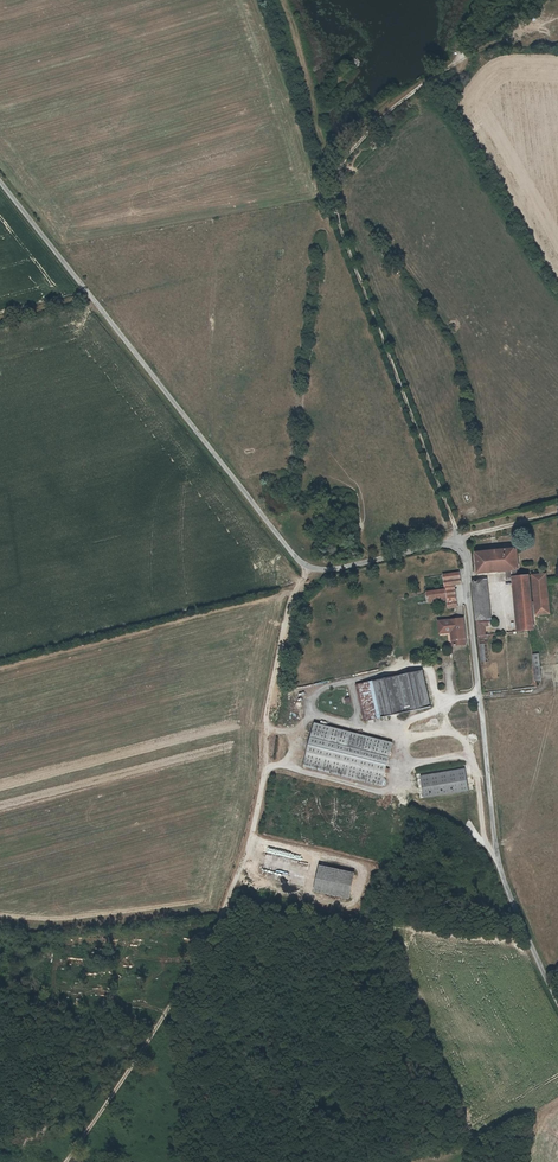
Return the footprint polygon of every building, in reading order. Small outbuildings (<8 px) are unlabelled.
[(513,582),(521,582),(522,581),(521,574),(520,553),(482,556),(484,576),(513,574),(513,582)] [(450,590),(439,592),(440,599),(450,598),(451,609),(461,608),(459,586),(465,586),(464,575),(448,577),(450,590)] [(551,579),(539,580),(541,620),(555,619),(551,579)] [(537,620),(537,618),(534,580),(522,581),(521,582),(525,636),(539,635),(537,620)] [(495,629),(494,615),(490,615),(488,584),(478,584),(481,627),(485,670),(487,670),(485,643),(491,642),(490,639),(489,639),(489,629),(495,629)] [(431,600),(440,599),(439,592),(430,593),(431,600)] [(448,634),(454,633),(456,633),(458,646),(468,645),(465,619),(447,621),(448,634)] [(543,658),(536,659),(539,685),(545,685),(543,658)] [(425,672),(376,681),(384,719),(433,708),(425,672)] [(366,722),(384,719),(376,681),(359,685),(366,722)] [(394,744),(317,723),(305,766),(383,787),(394,744)] [(426,798),(470,791),(467,772),(423,779),(426,798)] [(356,872),(321,865),(315,891),(350,898),(356,872)]
